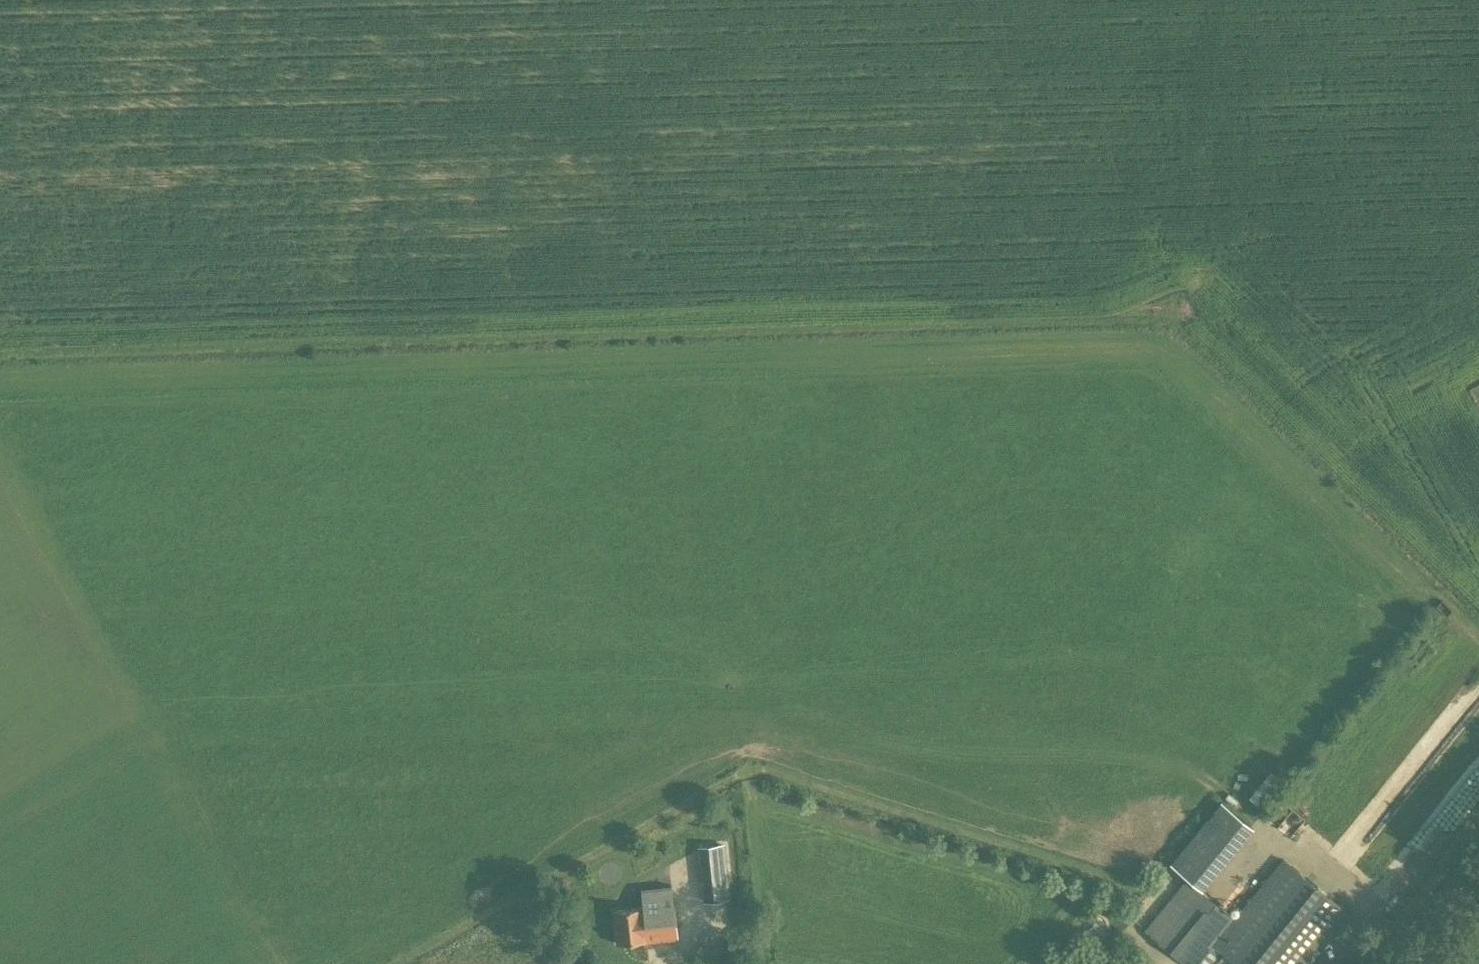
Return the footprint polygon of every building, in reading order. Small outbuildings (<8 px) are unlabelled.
[(702,881),(723,878),(720,845),(699,848),(702,881)] [(1234,918),(1186,878),(1143,930),(1185,963),(1200,963),(1214,946),(1236,963),(1310,963),(1350,914),(1283,858),(1234,918)] [(645,943),(677,940),(672,886),(641,889),(643,908),(613,911),(616,944),(645,941),(645,943)]
